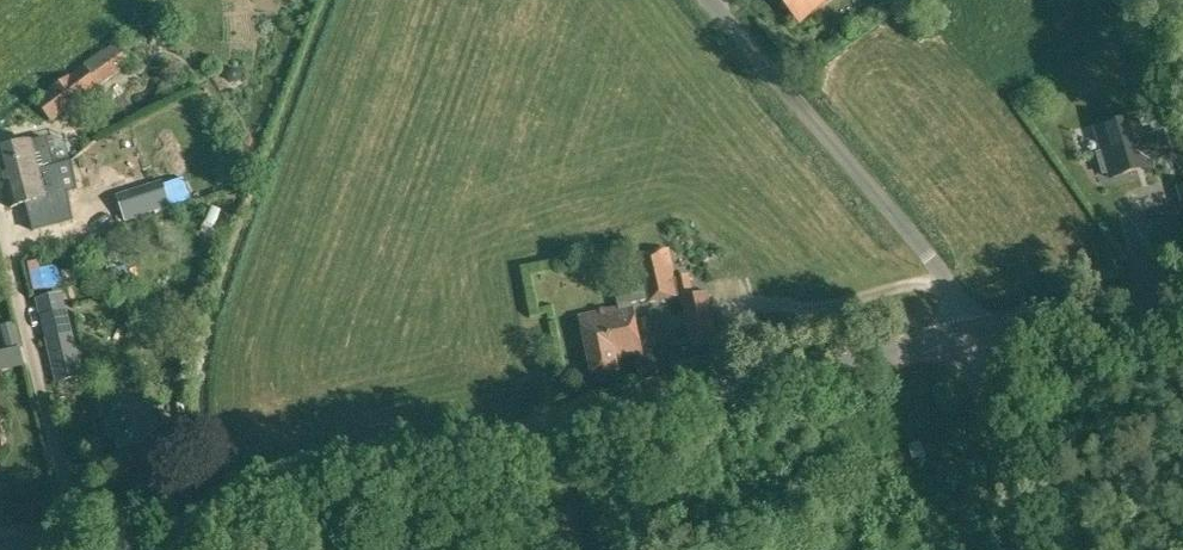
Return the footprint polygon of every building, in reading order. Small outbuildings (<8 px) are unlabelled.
[(799,23),(826,0),(779,0),(799,23)] [(49,119),(51,121),(99,87),(118,73),(102,51),(84,65),(37,100),(49,119)] [(1136,170),(1135,165),(1169,154),(1162,132),(1142,138),(1136,117),(1095,129),(1102,152),(1096,154),(1102,174),(1108,172),(1109,178),(1136,170)] [(3,179),(53,166),(46,138),(31,142),(30,141),(0,149),(0,168),(3,179)] [(3,179),(10,208),(46,198),(45,197),(61,193),(53,166),(3,179)] [(116,194),(124,221),(172,207),(163,180),(116,194)] [(615,292),(618,306),(648,299),(649,303),(680,296),(667,245),(637,254),(645,285),(615,292)] [(687,276),(675,278),(680,296),(691,344),(716,338),(706,293),(692,296),(687,276)] [(39,315),(57,382),(83,376),(67,309),(63,292),(36,298),(39,315)] [(581,318),(594,373),(616,368),(614,358),(640,352),(629,308),(581,318)] [(2,325),(8,351),(21,347),(14,321),(2,325)] [(56,401),(58,410),(67,408),(65,399),(56,401)] [(118,443),(123,464),(165,453),(161,432),(158,433),(151,404),(113,413),(113,416),(106,418),(103,422),(108,438),(112,439),(117,438),(118,443)] [(908,446),(911,460),(923,457),(919,443),(908,446)] [(92,468),(77,471),(80,485),(95,482),(92,468)]
